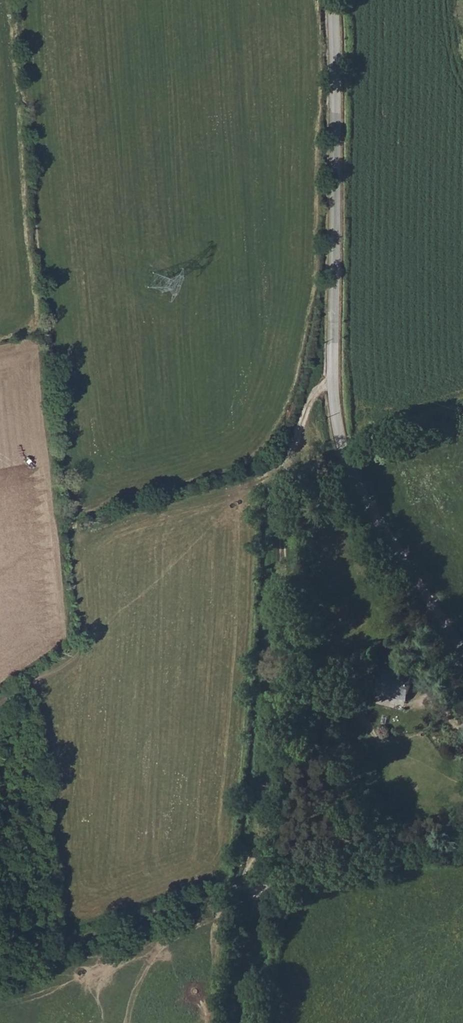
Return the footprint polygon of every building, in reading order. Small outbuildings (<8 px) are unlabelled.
[(375,693),(406,702),(410,686),(409,685),(411,677),(382,668),(375,693)]
